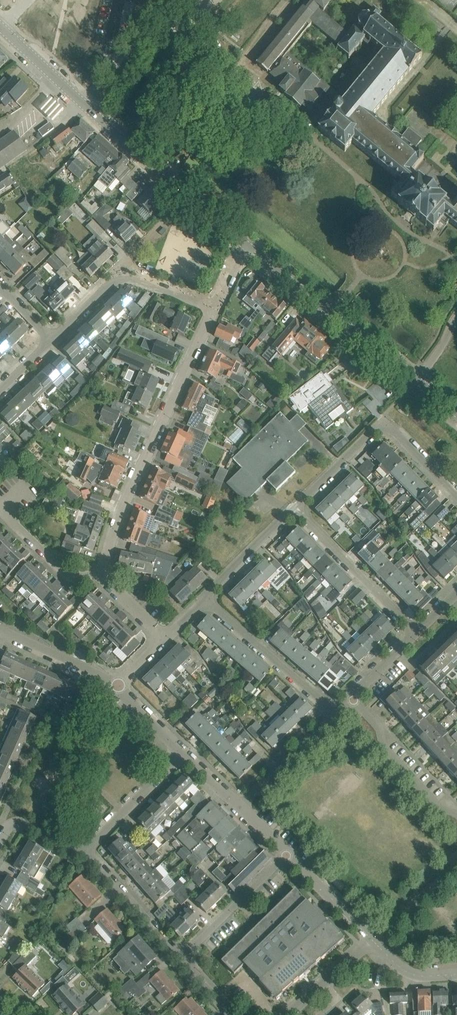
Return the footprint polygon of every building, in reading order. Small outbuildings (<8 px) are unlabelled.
[(304,7),(303,7),(257,63),(256,64),(258,66),(265,72),(267,73),(268,72),(268,71),(271,73),(270,74),(275,77),(277,79),(283,85),(280,89),(285,94),(285,95),(300,107),(302,105),(309,110),(315,102),(324,91),(336,101),(331,107),(334,110),(331,114),(318,130),(345,152),(352,142),(397,178),(393,182),(394,183),(399,186),(391,196),(398,202),(426,225),(434,231),(436,228),(441,221),(446,226),(450,222),(456,228),(456,202),(453,206),(436,192),(428,186),(410,171),(423,157),(414,150),(422,140),(409,129),(401,139),(373,116),(422,55),(378,18),(381,14),(372,6),(367,13),(367,15),(362,16),(361,14),(360,15),(361,17),(359,19),(357,18),(356,20),(359,21),(359,23),(350,34),(348,33),(347,34),(322,14),(333,0),(309,0),(304,7)] [(0,84),(0,101),(6,107),(13,100),(16,102),(27,91),(15,79),(10,84),(4,79),(0,84)] [(216,115),(221,120),(223,117),(225,119),(231,112),(223,104),(217,111),(218,113),(216,115)] [(62,146),(64,144),(66,146),(76,136),(77,137),(88,126),(82,120),(71,131),(66,126),(51,138),(56,145),(47,151),(46,149),(41,152),(43,157),(49,153),(54,159),(59,155),(57,153),(63,148),(62,146)] [(39,131),(42,136),(54,128),(50,123),(39,131)] [(84,144),(88,139),(95,132),(88,126),(77,137),(84,144)] [(0,142),(0,169),(26,150),(14,132),(0,142)] [(98,135),(92,142),(84,150),(90,156),(90,155),(95,159),(109,144),(98,135)] [(101,165),(104,162),(108,165),(118,153),(109,144),(95,159),(101,165)] [(118,153),(108,165),(110,167),(98,180),(106,187),(115,178),(120,183),(130,173),(124,167),(129,162),(121,155),(120,155),(118,153)] [(88,170),(77,159),(68,170),(80,180),(88,170)] [(12,184),(16,189),(20,187),(11,173),(7,176),(6,174),(0,178),(0,192),(12,184)] [(153,185),(137,202),(150,214),(166,197),(153,185)] [(132,189),(126,196),(132,201),(138,194),(132,189)] [(81,204),(92,215),(100,207),(95,203),(92,206),(85,200),(81,204)] [(29,202),(22,209),(27,213),(32,208),(29,202)] [(57,218),(63,224),(72,215),(66,209),(57,218)] [(99,214),(94,219),(106,230),(111,226),(99,214)] [(136,233),(135,232),(127,223),(126,223),(119,215),(114,220),(121,228),(116,233),(125,243),(136,233)] [(93,220),(88,225),(99,237),(104,232),(93,220)] [(6,234),(11,230),(3,222),(0,224),(0,240),(6,234)] [(18,229),(23,234),(27,230),(22,225),(18,229)] [(32,236),(27,230),(23,234),(27,238),(28,239),(32,236)] [(6,234),(0,240),(0,256),(14,243),(6,234)] [(7,267),(24,250),(16,241),(14,243),(0,256),(0,260),(7,267)] [(88,252),(102,266),(113,255),(105,247),(104,247),(99,242),(88,252)] [(62,246),(54,254),(68,267),(72,263),(66,256),(68,253),(62,246)] [(31,257),(24,250),(7,267),(15,275),(29,262),(35,268),(49,254),(44,249),(37,257),(35,254),(31,257)] [(90,277),(102,266),(88,252),(77,263),(82,268),(90,277)] [(47,261),(58,272),(65,266),(54,254),(47,261)] [(38,270),(36,272),(42,278),(46,275),(40,268),(38,270)] [(29,290),(36,283),(40,280),(34,273),(30,277),(23,284),(29,290)] [(75,292),(71,288),(73,285),(63,275),(50,287),(56,293),(65,302),(75,292)] [(262,308),(271,296),(264,290),(257,284),(257,285),(251,279),(243,288),(250,294),(245,299),(252,305),(254,302),(260,306),(249,319),(246,317),(242,322),(250,329),(263,309),(262,308)] [(54,312),(65,302),(56,293),(50,298),(48,295),(48,296),(38,286),(31,292),(48,309),(50,307),(54,312)] [(113,299),(124,310),(127,307),(131,312),(129,315),(134,320),(136,318),(141,310),(136,306),(122,291),(113,299)] [(276,320),(280,315),(286,307),(280,302),(279,303),(271,296),(262,308),(263,309),(250,329),(249,330),(253,332),(263,317),(267,313),(276,320)] [(104,308),(115,319),(124,310),(113,299),(104,308)] [(146,320),(153,323),(162,306),(154,303),(146,320)] [(4,306),(0,309),(0,318),(4,314),(13,323),(8,327),(20,340),(28,331),(4,306)] [(96,316),(107,327),(115,319),(104,308),(96,316)] [(174,320),(173,322),(170,330),(184,336),(192,319),(177,313),(165,308),(162,315),(174,320)] [(107,337),(102,332),(107,327),(96,316),(87,324),(102,339),(103,340),(107,337)] [(273,365),(281,356),(295,339),(303,346),(315,332),(304,323),(302,326),(296,320),(289,328),(272,348),(270,346),(262,357),(270,363),(270,362),(273,365)] [(123,327),(126,329),(131,324),(127,321),(123,327)] [(272,321),(258,339),(261,342),(276,324),(272,321)] [(87,324),(79,333),(89,344),(93,347),(102,339),(87,324)] [(242,332),(237,329),(228,325),(226,329),(219,326),(215,336),(230,343),(233,337),(243,341),(249,331),(244,329),(242,332)] [(169,340),(139,326),(137,331),(135,335),(156,345),(152,354),(171,363),(177,351),(167,346),(169,340)] [(11,348),(20,340),(8,327),(3,332),(0,329),(0,337),(11,348)] [(123,327),(118,333),(122,335),(126,329),(123,327)] [(316,365),(323,356),(330,349),(321,342),(324,339),(315,332),(303,346),(309,351),(305,356),(316,365)] [(90,353),(85,348),(89,344),(79,333),(70,341),(86,357),(90,353)] [(251,333),(245,342),(246,343),(242,350),(246,353),(251,346),(257,337),(251,333)] [(11,348),(0,337),(0,354),(2,356),(11,348)] [(117,337),(109,347),(114,351),(122,341),(117,337)] [(61,349),(68,357),(72,361),(77,356),(82,361),(86,357),(70,341),(61,349)] [(114,351),(109,347),(103,356),(105,358),(107,360),(114,351)] [(226,358),(217,355),(208,350),(203,361),(233,374),(235,369),(223,364),(226,358)] [(105,358),(103,356),(100,354),(91,363),(94,365),(93,365),(97,368),(105,358)] [(70,368),(67,364),(60,356),(51,365),(62,376),(70,368)] [(233,374),(203,361),(199,371),(216,379),(219,374),(223,376),(230,379),(233,374)] [(53,384),(62,376),(51,365),(42,373),(53,384)] [(98,372),(88,386),(92,388),(98,381),(101,383),(106,377),(98,372)] [(139,389),(152,395),(158,381),(145,375),(145,376),(137,372),(134,379),(142,382),(139,389)] [(34,382),(44,393),(49,397),(57,389),(53,384),(42,373),(34,382)] [(321,373),(313,379),(289,398),(300,412),(307,406),(325,430),(334,423),(328,416),(341,406),(347,414),(353,409),(347,401),(344,403),(338,395),(341,392),(335,385),(332,387),(330,384),(332,382),(326,374),(323,376),(321,373)] [(78,392),(87,382),(79,375),(75,380),(79,384),(75,389),(78,392)] [(36,401),(44,393),(34,382),(25,390),(36,401)] [(187,426),(190,427),(205,434),(208,426),(204,424),(208,416),(203,414),(206,405),(211,408),(215,399),(203,394),(205,389),(193,383),(182,408),(190,412),(191,410),(194,411),(187,426)] [(255,398),(244,388),(239,393),(250,404),(255,398)] [(78,392),(75,389),(70,395),(73,398),(78,392)] [(133,403),(137,405),(146,409),(152,395),(139,389),(136,396),(128,393),(123,404),(114,401),(111,409),(120,412),(127,416),(133,403)] [(27,409),(36,401),(25,390),(17,398),(27,409)] [(17,398),(8,407),(19,418),(27,409),(17,398)] [(271,399),(266,405),(273,411),(278,406),(273,401),(271,399)] [(57,406),(61,410),(66,405),(63,401),(57,406)] [(105,406),(101,416),(115,422),(120,412),(111,409),(105,406)] [(19,418),(8,407),(0,414),(0,416),(10,426),(19,418)] [(49,415),(54,420),(61,414),(56,409),(49,415)] [(233,459),(242,469),(226,484),(245,503),(267,482),(276,492),(295,473),(286,464),(308,442),(280,413),(233,459)] [(43,426),(49,421),(46,418),(40,422),(40,423),(43,426)] [(40,423),(40,422),(38,419),(32,424),(38,431),(43,426),(40,423)] [(236,424),(249,437),(255,431),(251,427),(250,428),(241,419),(236,424)] [(116,444),(124,448),(134,452),(141,435),(137,433),(139,427),(123,420),(121,426),(123,427),(116,444)] [(1,443),(11,434),(7,429),(6,430),(0,425),(0,442),(1,443)] [(201,442),(205,434),(190,427),(187,434),(179,431),(176,436),(170,433),(166,443),(181,450),(184,443),(190,445),(193,438),(201,442)] [(28,428),(20,437),(26,443),(34,435),(28,428)] [(23,446),(15,438),(10,442),(12,445),(7,450),(13,456),(23,446)] [(194,456),(181,450),(166,443),(161,452),(167,455),(165,461),(180,467),(187,470),(194,456)] [(337,455),(343,449),(339,443),(332,448),(337,455)] [(370,453),(372,456),(382,465),(393,454),(384,445),(385,444),(384,444),(377,451),(375,449),(376,448),(375,448),(370,453)] [(27,460),(33,454),(28,450),(23,456),(27,460)] [(111,452),(107,462),(125,470),(129,461),(111,452)] [(87,454),(83,463),(92,467),(92,466),(102,471),(121,479),(125,470),(107,462),(104,467),(94,463),(96,458),(87,454)] [(393,454),(382,465),(372,474),(378,480),(373,485),(376,488),(380,483),(386,478),(390,474),(402,463),(393,454)] [(83,463),(74,459),(68,474),(85,481),(92,467),(83,463)] [(366,469),(372,464),(368,460),(358,470),(367,479),(372,474),(366,469)] [(402,463),(390,474),(399,482),(410,471),(402,463)] [(164,491),(167,484),(169,479),(193,491),(197,482),(192,480),(173,471),(170,476),(154,469),(147,483),(164,491)] [(98,481),(100,482),(99,485),(107,488),(108,485),(117,489),(121,479),(102,471),(98,481)] [(419,481),(410,471),(399,482),(408,492),(419,481)] [(200,474),(197,482),(218,492),(222,484),(200,474)] [(343,484),(354,495),(363,486),(352,474),(351,475),(352,475),(343,484)] [(386,478),(380,483),(384,487),(389,481),(386,478)] [(428,490),(419,481),(408,492),(417,501),(428,490)] [(164,491),(147,483),(140,498),(157,505),(164,491)] [(70,484),(62,492),(74,504),(82,495),(70,484)] [(334,493),(345,504),(354,495),(343,484),(334,493)] [(395,487),(389,493),(392,496),(399,490),(395,487)] [(437,499),(428,490),(417,501),(411,506),(415,510),(420,505),(426,510),(438,498),(437,498),(437,499)] [(208,493),(202,508),(211,511),(217,496),(208,493)] [(325,502),(336,513),(345,504),(334,493),(325,502)] [(401,505),(410,497),(407,493),(398,501),(401,505)] [(100,506),(103,499),(92,495),(90,502),(100,506)] [(368,502),(362,496),(358,500),(364,506),(368,502)] [(40,508),(44,511),(50,500),(46,498),(40,508)] [(88,515),(83,527),(99,533),(104,521),(99,519),(103,509),(84,502),(81,511),(88,515)] [(327,522),(334,515),(336,513),(325,502),(316,510),(315,510),(327,522)] [(359,511),(353,505),(349,509),(355,515),(359,511)] [(163,507),(160,506),(157,512),(174,519),(177,512),(163,506),(163,507)] [(448,512),(443,506),(434,514),(440,520),(448,512)] [(152,516),(144,514),(135,510),(129,525),(147,531),(148,531),(149,530),(149,529),(150,529),(150,528),(150,527),(150,526),(150,525),(150,524),(152,516)] [(424,511),(410,525),(414,530),(429,516),(424,511)] [(174,519),(157,512),(154,520),(177,528),(179,522),(174,520),(174,519)] [(350,519),(344,513),(340,517),(346,523),(352,528),(355,525),(349,520),(350,519)] [(434,514),(425,523),(431,529),(440,520),(434,514)] [(340,528),(335,523),(331,526),(336,532),(340,528)] [(147,531),(129,525),(124,540),(143,547),(141,553),(152,557),(172,563),(179,565),(182,559),(145,548),(151,533),(147,531)] [(93,551),(99,533),(83,527),(78,526),(74,538),(66,535),(63,543),(60,542),(60,541),(59,540),(56,547),(61,548),(61,549),(79,556),(82,547),(93,551)] [(291,544),(296,549),(307,538),(298,529),(299,528),(298,528),(277,549),(280,553),(285,548),(286,548),(291,544)] [(452,540),(456,537),(451,532),(450,531),(447,534),(452,540)] [(359,556),(367,564),(379,553),(370,544),(378,537),(373,532),(359,546),(363,551),(358,555),(358,556),(359,556)] [(13,536),(9,533),(3,539),(0,535),(0,549),(13,536)] [(453,570),(456,566),(456,556),(451,549),(436,534),(432,538),(443,548),(437,553),(453,570)] [(356,535),(352,540),(356,544),(361,540),(356,535)] [(1,565),(15,551),(10,546),(16,540),(13,536),(0,549),(0,564),(1,565)] [(300,553),(305,558),(316,547),(307,538),(296,549),(292,553),(291,552),(285,558),(289,562),(294,556),(295,557),(300,553)] [(325,556),(316,547),(305,558),(313,567),(325,556)] [(394,548),(388,555),(392,559),(399,552),(394,548)] [(433,568),(437,572),(444,579),(445,579),(444,578),(453,570),(437,553),(432,548),(428,552),(438,562),(433,568)] [(27,550),(21,556),(15,551),(1,565),(0,566),(0,570),(7,577),(30,553),(27,550)] [(418,550),(415,552),(427,569),(432,565),(423,552),(421,553),(418,550)] [(204,560),(195,551),(189,557),(198,566),(204,560)] [(162,589),(166,579),(172,563),(152,557),(138,554),(138,556),(121,553),(119,565),(125,566),(124,569),(151,575),(149,584),(162,589)] [(388,562),(379,553),(367,564),(376,574),(388,562)] [(334,565),(325,556),(313,567),(303,577),(304,577),(296,584),(300,588),(313,575),(318,580),(334,565)] [(388,562),(376,574),(385,583),(401,567),(407,561),(403,557),(398,563),(397,562),(393,567),(388,562)] [(286,572),(284,569),(277,562),(272,567),(265,560),(264,560),(265,561),(256,569),(267,581),(277,591),(290,578),(286,572)] [(300,561),(294,567),(294,568),(291,571),(294,574),(297,570),(298,571),(304,565),(300,561)] [(22,581),(26,584),(43,566),(40,563),(34,569),(29,564),(14,578),(20,583),(22,581)] [(316,589),(326,580),(331,585),(342,574),(334,565),(318,580),(312,586),(316,589)] [(41,576),(47,570),(43,566),(26,584),(22,588),(26,591),(27,590),(32,595),(46,581),(41,576)] [(407,572),(401,567),(385,583),(394,592),(410,577),(416,570),(412,566),(407,572)] [(177,567),(173,571),(178,575),(182,572),(177,567)] [(206,579),(199,572),(196,569),(189,575),(188,574),(182,580),(193,591),(200,584),(201,585),(206,579)] [(247,578),(258,590),(267,581),(256,569),(247,578)] [(178,575),(173,571),(169,575),(174,579),(178,575)] [(351,583),(342,574),(331,585),(340,594),(352,582),(351,583)] [(424,580),(421,576),(415,582),(419,586),(424,580)] [(429,585),(424,590),(428,594),(437,585),(428,576),(424,580),(429,585)] [(403,601),(414,590),(411,586),(415,581),(410,577),(394,592),(403,601)] [(238,587),(249,598),(258,590),(247,578),(238,587)] [(46,581),(32,595),(30,597),(30,600),(32,603),(35,603),(37,600),(40,604),(43,601),(60,583),(57,580),(51,586),(46,581)] [(186,598),(193,591),(182,580),(176,585),(177,586),(171,593),(181,604),(186,598)] [(44,607),(49,612),(63,597),(58,592),(64,586),(60,583),(43,601),(46,604),(44,607)] [(240,608),(247,601),(249,598),(238,587),(229,596),(229,595),(228,596),(240,608)] [(365,596),(358,588),(348,598),(355,605),(365,596)] [(272,596),(266,590),(262,594),(268,600),(272,596)] [(423,599),(416,592),(414,590),(403,601),(412,609),(411,610),(423,599)] [(85,611),(89,615),(107,597),(103,593),(97,600),(92,594),(78,609),(83,614),(85,611)] [(78,600),(74,597),(68,603),(63,597),(49,612),(54,617),(57,614),(60,618),(78,600)] [(90,621),(95,626),(109,611),(104,606),(110,600),(107,597),(89,615),(93,618),(90,621)] [(303,598),(292,608),(298,613),(300,610),(306,603),(303,598)] [(257,599),(253,603),(259,609),(263,605),(257,599)] [(317,599),(311,605),(317,615),(320,620),(328,615),(317,599)] [(275,600),(272,603),(277,609),(280,605),(275,600)] [(248,608),(244,612),(250,617),(254,614),(248,608)] [(115,616),(109,611),(95,626),(100,631),(103,628),(106,632),(124,614),(120,610),(115,616)] [(107,638),(112,643),(127,628),(121,623),(127,617),(124,614),(106,632),(110,635),(107,638)] [(365,634),(376,645),(385,636),(374,625),(364,614),(360,617),(370,629),(365,634)] [(383,616),(374,625),(385,636),(394,627),(395,628),(383,616)] [(208,638),(218,626),(208,617),(198,629),(208,638)] [(40,621),(37,625),(45,633),(50,629),(41,621),(40,621)] [(271,634),(274,637),(270,642),(270,643),(271,642),(280,650),(290,638),(294,634),(281,622),(270,633),(270,634),(271,634)] [(351,626),(357,633),(362,629),(355,622),(351,626)] [(229,635),(218,626),(208,638),(219,647),(229,635)] [(124,649),(141,631),(138,627),(132,633),(127,628),(112,643),(118,648),(120,645),(124,649)] [(306,631),(300,639),(305,643),(311,635),(306,631)] [(352,637),(346,631),(342,635),(347,641),(352,637)] [(199,639),(193,634),(189,640),(195,644),(199,639)] [(356,643),(367,654),(376,645),(365,634),(356,643)] [(448,643),(456,652),(456,634),(448,643)] [(219,647),(229,655),(239,644),(229,635),(219,647)] [(300,647),(290,638),(280,650),(290,659),(300,647)] [(315,640),(309,647),(314,650),(319,643),(316,640),(315,640)] [(315,660),(309,655),(299,667),(309,675),(324,657),(334,647),(331,642),(325,648),(319,655),(315,660)] [(347,652),(351,656),(358,663),(359,663),(358,662),(367,654),(356,643),(347,652)] [(456,667),(456,652),(448,643),(439,651),(455,667),(456,668),(456,667)] [(197,654),(195,652),(188,645),(184,650),(179,644),(178,645),(179,646),(170,654),(185,670),(191,675),(194,678),(197,675),(194,672),(195,672),(189,666),(194,661),(198,664),(202,660),(197,654)] [(249,653),(239,644),(229,655),(239,664),(249,653)] [(206,661),(214,652),(208,647),(202,655),(206,661)] [(290,659),(299,667),(309,655),(300,647),(290,659)] [(430,660),(442,672),(446,667),(451,671),(455,667),(439,651),(430,660)] [(104,652),(100,656),(99,657),(105,662),(110,657),(104,652)] [(214,652),(206,661),(208,664),(211,660),(214,663),(219,657),(214,652)] [(239,664),(249,673),(259,662),(249,653),(239,664)] [(10,656),(6,654),(3,660),(0,666),(0,682),(5,685),(8,678),(17,659),(18,656),(17,657),(11,654),(10,656)] [(180,675),(185,670),(170,654),(161,663),(172,674),(176,678),(176,679),(182,685),(183,684),(185,686),(188,683),(185,681),(186,681),(180,675)] [(329,663),(333,667),(339,660),(335,656),(329,663)] [(326,659),(324,657),(309,675),(318,683),(329,671),(321,665),(326,659)] [(338,680),(335,677),(339,672),(342,675),(351,666),(341,657),(339,660),(333,667),(329,671),(318,683),(328,691),(327,692),(328,692),(338,680)] [(15,677),(21,679),(28,664),(17,659),(8,678),(13,680),(15,677)] [(442,672),(430,660),(421,669),(437,685),(446,676),(442,672)] [(270,671),(259,662),(249,673),(260,682),(270,671)] [(161,663),(152,672),(163,683),(172,674),(161,663)] [(29,691),(39,669),(28,664),(21,679),(27,682),(24,689),(29,691)] [(234,670),(229,665),(224,671),(229,676),(234,670)] [(50,674),(39,669),(29,691),(34,693),(37,687),(43,689),(50,674)] [(234,670),(229,676),(235,680),(240,675),(234,670)] [(154,692),(163,683),(152,672),(143,681),(143,680),(142,680),(154,692)] [(429,682),(420,672),(415,677),(424,686),(429,682)] [(61,679),(50,674),(43,689),(49,692),(47,695),(52,698),(61,679)] [(65,699),(72,684),(61,679),(52,698),(57,700),(59,696),(65,699)] [(250,693),(255,688),(250,683),(245,689),(250,693)] [(83,689),(72,684),(65,699),(71,702),(69,705),(75,708),(83,689)] [(167,688),(173,694),(174,693),(175,694),(178,692),(176,690),(177,689),(172,684),(167,688)] [(438,691),(432,684),(428,687),(434,694),(438,691)] [(211,698),(220,691),(216,687),(209,693),(209,694),(208,695),(211,698)] [(395,713),(413,697),(404,687),(398,692),(386,703),(390,707),(389,708),(389,710),(392,713),(394,713),(395,713)] [(285,693),(291,698),(296,693),(290,688),(285,693)] [(438,691),(434,694),(440,701),(444,697),(438,691)] [(6,699),(11,702),(14,696),(8,693),(6,699)] [(164,702),(168,698),(163,693),(159,697),(164,702)] [(11,702),(17,704),(19,698),(14,696),(11,702)] [(413,697),(395,713),(404,722),(416,711),(421,705),(413,697)] [(301,699),(291,709),(302,719),(312,709),(301,699)] [(271,707),(276,712),(281,707),(276,702),(271,707)] [(456,709),(449,702),(445,705),(452,712),(456,709)] [(28,709),(33,711),(36,706),(30,703),(28,709)] [(421,705),(416,711),(404,722),(412,731),(430,715),(421,705)] [(36,706),(33,711),(39,714),(41,708),(36,706)] [(276,712),(271,707),(266,712),(271,717),(276,712)] [(186,725),(195,734),(216,713),(217,713),(213,708),(207,714),(206,713),(201,718),(197,713),(185,725),(186,726),(186,725)] [(292,729),(302,719),(291,709),(281,718),(292,729)] [(18,710),(12,721),(31,729),(36,718),(18,710)] [(49,719),(55,721),(58,716),(52,713),(49,719)] [(218,715),(216,713),(195,734),(204,743),(215,732),(226,721),(222,718),(217,722),(213,719),(218,715)] [(439,724),(430,715),(412,731),(421,741),(440,723),(439,724)] [(55,721),(60,724),(63,718),(58,716),(55,721)] [(282,738),(292,729),(281,718),(272,728),(282,738)] [(26,740),(31,729),(12,721),(7,732),(26,740)] [(256,721),(251,726),(256,732),(262,727),(256,721)] [(440,723),(421,741),(429,750),(447,734),(448,733),(440,723)] [(220,737),(215,732),(204,743),(213,752),(224,741),(234,731),(231,727),(220,737)] [(262,737),(265,741),(272,748),(282,738),(272,728),(262,737)] [(26,740),(7,732),(2,743),(21,751),(26,740)] [(447,734),(429,750),(438,759),(455,743),(447,734)] [(240,736),(229,746),(224,741),(213,752),(222,761),(233,750),(243,740),(240,736)] [(21,751),(2,743),(0,748),(0,755),(16,762),(21,751)] [(438,759),(446,769),(456,759),(456,745),(455,743),(438,759)] [(257,754),(252,759),(255,763),(261,758),(260,757),(264,753),(256,744),(252,748),(252,749),(253,749),(257,754)] [(252,749),(252,748),(249,745),(243,750),(247,754),(252,749)] [(233,750),(222,761),(231,770),(242,759),(233,750)] [(11,773),(16,762),(0,755),(0,768),(11,773)] [(242,759),(231,770),(239,778),(239,779),(251,768),(242,759)] [(446,769),(455,778),(456,776),(456,759),(446,769)] [(11,773),(0,768),(0,781),(6,784),(11,773)] [(200,809),(201,808),(208,801),(199,792),(200,791),(184,775),(175,785),(184,794),(188,790),(195,796),(191,800),(200,809)] [(189,798),(184,794),(175,785),(165,794),(175,803),(180,798),(185,802),(189,798)] [(165,794),(156,803),(169,815),(169,816),(179,807),(175,803),(165,794)] [(177,836),(191,852),(227,816),(212,802),(195,819),(195,820),(189,826),(193,830),(188,834),(185,830),(177,836)] [(160,824),(169,815),(156,803),(147,812),(160,824)] [(190,810),(186,814),(190,819),(195,815),(190,810)] [(160,824),(147,812),(138,821),(142,825),(137,830),(150,843),(155,838),(151,833),(160,824)] [(181,818),(186,823),(190,819),(186,814),(181,818)] [(237,827),(227,816),(191,852),(193,854),(201,862),(209,855),(237,827)] [(223,861),(226,858),(247,837),(237,827),(209,855),(218,866),(221,863),(223,861)] [(172,837),(177,833),(172,828),(167,832),(172,837)] [(263,853),(247,837),(226,858),(236,868),(231,873),(225,880),(222,877),(224,875),(221,873),(226,868),(221,863),(218,866),(212,873),(222,883),(223,881),(235,893),(271,858),(265,851),(263,853)] [(120,839),(119,840),(109,849),(113,854),(112,855),(121,865),(135,852),(136,853),(138,851),(129,841),(125,845),(120,839)] [(29,842),(22,855),(42,867),(44,863),(52,850),(42,845),(40,849),(29,842)] [(157,850),(152,846),(146,851),(150,856),(157,850)] [(191,854),(184,847),(177,853),(185,861),(191,854)] [(157,850),(150,856),(155,861),(160,856),(159,855),(162,851),(159,848),(157,850)] [(144,862),(136,853),(135,852),(121,865),(126,870),(125,871),(128,875),(129,874),(130,874),(144,862)] [(195,867),(201,862),(193,854),(188,859),(195,867)] [(18,877),(37,888),(40,883),(34,879),(42,867),(22,855),(14,867),(21,872),(18,877)] [(144,861),(144,862),(130,874),(138,884),(153,871),(144,861)] [(155,869),(153,871),(138,884),(147,894),(162,881),(164,878),(155,869)] [(201,879),(206,874),(200,869),(191,878),(200,886),(204,882),(201,879)] [(88,907),(93,902),(101,896),(83,876),(70,887),(88,907)] [(34,893),(37,888),(18,877),(15,882),(8,877),(0,890),(17,899),(20,895),(18,894),(22,886),(34,893)] [(179,880),(171,888),(176,893),(178,891),(184,885),(179,880)] [(162,881),(147,894),(155,904),(170,891),(162,881)] [(226,894),(219,887),(215,883),(205,893),(216,904),(226,894)] [(187,900),(193,894),(184,885),(178,891),(187,900)] [(276,908),(264,919),(265,920),(253,932),(252,931),(241,941),(245,944),(236,953),(233,950),(221,961),(234,974),(245,964),(249,967),(248,969),(249,968),(257,975),(255,977),(256,977),(257,976),(261,980),(259,982),(271,996),(272,995),(276,999),(283,993),(280,989),(289,981),(292,985),(305,973),(302,970),(311,962),(314,965),(327,954),(324,950),(333,942),(336,946),(344,939),(340,935),(340,934),(328,920),(323,925),(319,921),(323,918),(322,917),(321,917),(323,915),(314,905),(312,907),(311,906),(308,910),(304,906),(308,902),(295,889),(284,899),(288,902),(279,911),(276,908)] [(0,890),(0,891),(0,907),(0,914),(8,919),(11,914),(7,911),(11,904),(17,907),(20,901),(17,899),(0,890)] [(178,891),(176,893),(173,896),(182,905),(187,900),(178,891)] [(216,904),(205,893),(196,902),(206,913),(216,904)] [(181,938),(190,929),(177,914),(166,903),(154,914),(159,920),(165,915),(174,923),(170,927),(181,938)] [(186,905),(177,914),(190,929),(193,931),(193,930),(197,926),(195,924),(200,919),(189,908),(189,909),(186,905)] [(112,941),(118,936),(125,929),(107,909),(95,920),(112,941)] [(0,914),(0,938),(2,939),(9,927),(5,924),(8,919),(0,914)] [(67,927),(71,932),(81,923),(77,918),(67,927)] [(79,939),(76,936),(85,928),(81,923),(71,932),(67,935),(74,943),(79,939)] [(131,970),(138,964),(143,969),(156,957),(138,937),(125,949),(118,955),(131,970)] [(25,954),(16,948),(10,959),(8,961),(19,972),(13,978),(19,984),(18,985),(25,992),(26,990),(33,997),(44,984),(26,967),(36,956),(29,949),(25,954)] [(166,1000),(167,1001),(179,990),(162,971),(150,981),(160,993),(155,998),(161,1005),(166,1000)] [(61,1006),(66,1011),(69,1014),(73,1014),(84,1005),(66,985),(68,984),(63,978),(63,977),(54,985),(54,986),(54,985),(59,991),(53,996),(61,1006)] [(114,991),(120,998),(136,984),(132,979),(122,988),(121,985),(114,991)] [(54,985),(51,981),(40,992),(44,995),(54,985)] [(143,987),(141,989),(136,984),(120,998),(124,1003),(135,994),(138,998),(146,991),(143,987)] [(448,1000),(447,990),(432,990),(433,1000),(433,1003),(433,1014),(442,1014),(442,1005),(448,1005),(448,1000)] [(430,1005),(431,1005),(430,991),(417,991),(418,1002),(413,1002),(413,1014),(431,1014),(430,1005)] [(390,1003),(390,1004),(394,1004),(394,1014),(403,1014),(402,1003),(407,1003),(406,992),(389,993),(390,1003)] [(104,998),(99,993),(90,1002),(94,1006),(104,998)] [(381,1002),(372,1005),(363,995),(358,1000),(355,999),(353,1002),(353,1004),(352,1005),(361,1014),(366,1009),(372,1014),(373,1013),(375,1014),(384,1014),(381,1002)] [(104,998),(94,1006),(98,1011),(108,1003),(104,998)] [(177,1007),(175,1009),(180,1014),(183,1014),(206,1014),(191,998),(187,1002),(185,1000),(177,1007)]
